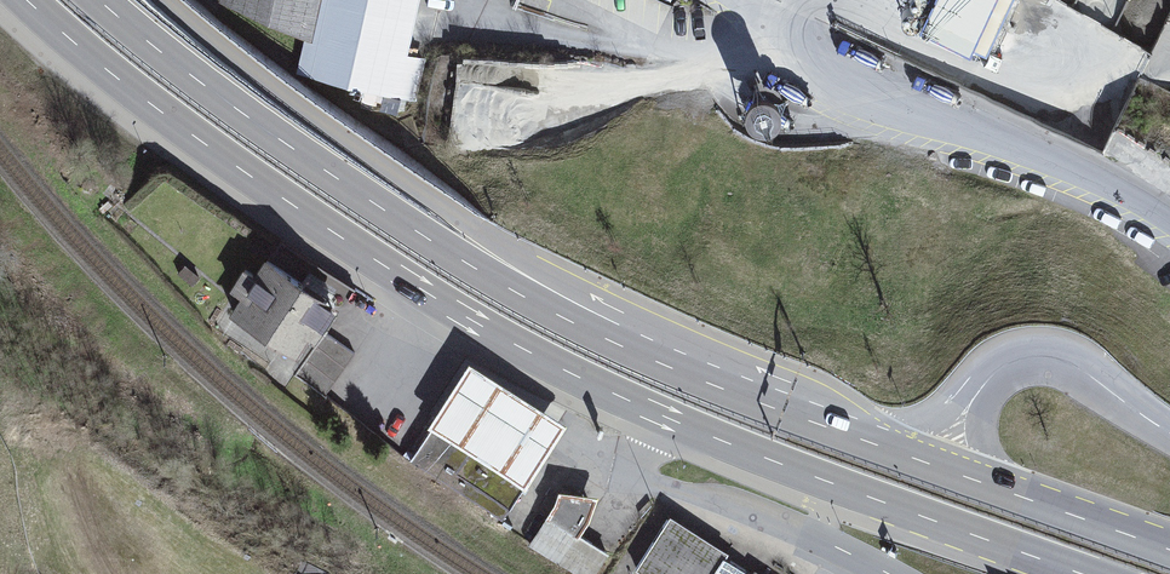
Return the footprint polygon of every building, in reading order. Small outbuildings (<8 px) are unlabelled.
[(231,8),(317,46),(408,65),(418,0),(233,0),(231,8)] [(920,18),(988,47),(1009,0),(927,0),(920,18)] [(276,261),(243,307),(304,350),(336,304),(276,261)] [(427,424),(431,426),(524,486),(525,487),(567,422),(469,359),(427,424)] [(502,520),(524,486),(431,426),(409,460),(502,520)] [(545,517),(527,545),(573,573),(595,573),(609,553),(581,535),(589,520),(599,494),(559,489),(555,502),(545,517)] [(670,517),(636,570),(643,573),(760,573),(670,517)]
